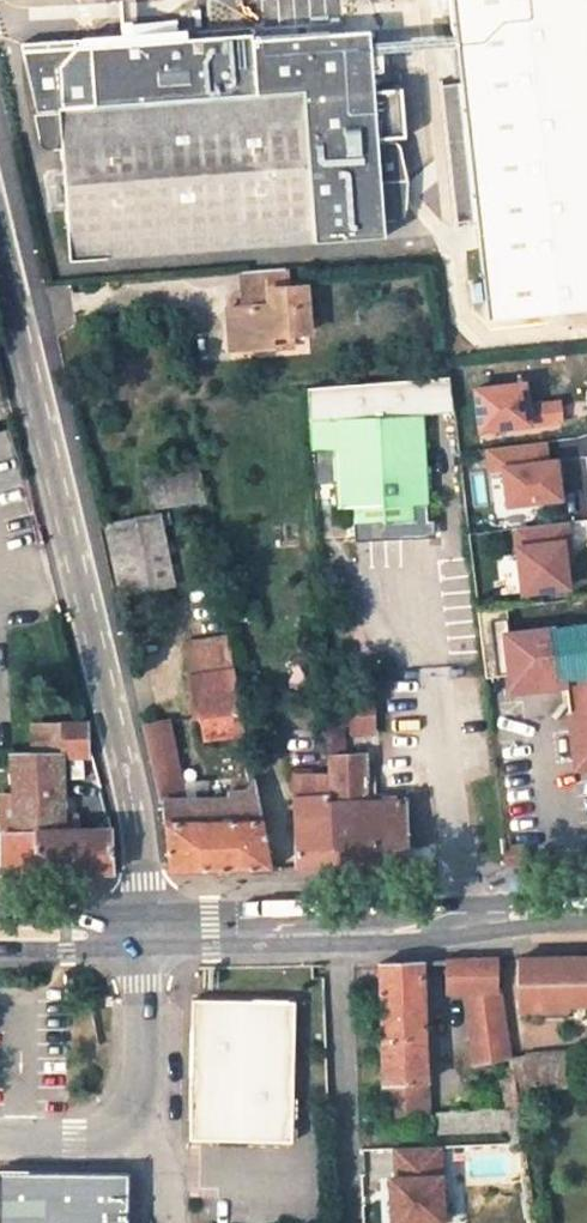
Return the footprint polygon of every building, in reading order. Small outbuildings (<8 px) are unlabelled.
[(337,19),(336,0),(205,0),(206,25),(337,19)] [(459,84),(439,86),(454,223),(474,221),(485,320),(586,311),(586,0),(449,0),(459,84)] [(253,36),(90,48),(76,49),(60,68),(42,52),(23,53),(39,116),(36,116),(40,139),(44,144),(49,146),(52,147),(61,146),(69,259),(387,238),(385,221),(401,221),(404,218),(407,214),(409,180),(382,181),(379,141),(370,31),(318,35),(317,24),(298,26),(299,37),(256,41),(253,36)] [(379,141),(382,181),(409,180),(400,153),(396,146),(391,143),(388,142),(379,141)] [(308,333),(305,286),(287,288),(285,268),(240,272),(241,291),(248,291),(249,308),(241,308),(227,309),(230,352),(252,350),(251,337),(271,335),(308,333)] [(248,291),(241,291),(241,308),(249,308),(248,291)] [(251,337),(252,350),(272,349),(271,335),(251,337)] [(448,376),(410,380),(412,413),(421,413),(453,412),(448,376)] [(410,380),(306,387),(309,451),(334,450),(335,481),(336,507),(352,506),(353,520),(411,517),(410,503),(426,503),(421,413),(412,413),(410,380)] [(527,406),(524,383),(474,389),(478,431),(561,422),(558,403),(527,406)] [(506,504),(559,499),(555,460),(547,461),(544,442),(486,448),(488,470),(502,469),(506,504)] [(311,482),(335,481),(334,450),(309,451),(311,482)] [(197,457),(143,466),(151,510),(205,502),(197,457)] [(160,517),(111,526),(125,594),(173,586),(160,517)] [(565,523),(513,529),(516,554),(520,593),(567,588),(561,542),(567,541),(565,523)] [(520,593),(516,554),(503,556),(508,594),(520,593)] [(483,669),(506,666),(507,675),(509,692),(544,688),(543,680),(563,678),(574,769),(586,768),(586,624),(508,633),(505,608),(476,612),(483,669)] [(222,644),(192,649),(197,674),(227,669),(222,644)] [(484,677),(507,675),(506,666),(483,669),(484,677)] [(197,674),(187,675),(193,717),(198,716),(203,741),(233,736),(243,779),(254,778),(243,731),(233,668),(227,669),(197,674)] [(324,703),(324,709),(374,707),(374,694),(368,685),(339,686),(340,703),(324,703)] [(329,773),(338,867),(407,865),(404,801),(367,802),(367,792),(366,765),(365,745),(358,746),(358,755),(352,755),(344,756),(343,741),(352,741),(351,736),(375,734),(374,707),(324,709),(328,753),(329,773)] [(61,724),(61,758),(87,758),(86,723),(61,724)] [(179,783),(168,723),(144,727),(160,802),(164,802),(170,871),(211,870),(273,869),(254,778),(240,794),(225,794),(225,800),(207,801),(206,792),(199,792),(198,783),(179,783)] [(14,821),(4,821),(4,833),(0,833),(0,875),(113,873),(111,831),(103,831),(89,831),(72,831),(62,831),(62,817),(61,758),(61,724),(32,725),(33,753),(12,752),(14,821)] [(352,755),(352,741),(343,741),(344,756),(352,755)] [(328,753),(291,754),(291,774),(329,773),(328,753)] [(376,792),(375,764),(366,765),(367,792),(376,792)] [(291,774),(294,868),(338,867),(329,773),(291,774)] [(367,802),(404,801),(404,791),(376,792),(367,792),(367,802)] [(72,831),(73,817),(62,817),(62,831),(72,831)] [(103,820),(88,820),(89,831),(103,831),(103,820)] [(518,1020),(544,1019),(543,1009),(570,1008),(570,1005),(586,1004),(586,955),(545,956),(517,957),(518,1020)] [(445,994),(464,994),(473,1065),(511,1056),(501,988),(497,988),(495,958),(448,959),(444,960),(445,994)] [(378,961),(384,1127),(419,1124),(419,1131),(425,1131),(425,1124),(427,1124),(421,960),(378,961)] [(292,1140),(295,1002),(195,1000),(191,1120),(208,1139),(292,1140)] [(544,1019),(570,1019),(570,1008),(543,1009),(544,1019)] [(566,1085),(562,1051),(522,1054),(529,1088),(566,1085)] [(529,1088),(522,1054),(511,1056),(514,1078),(516,1089),(529,1088)] [(514,1078),(501,1079),(505,1110),(519,1109),(516,1089),(514,1078)] [(524,1144),(519,1109),(505,1110),(436,1114),(437,1134),(506,1130),(508,1145),(524,1144)] [(208,1139),(191,1120),(190,1138),(208,1139)] [(390,1179),(392,1222),(443,1222),(439,1147),(395,1149),(396,1178),(390,1179)] [(0,1173),(0,1222),(128,1222),(129,1174),(0,1173)]
